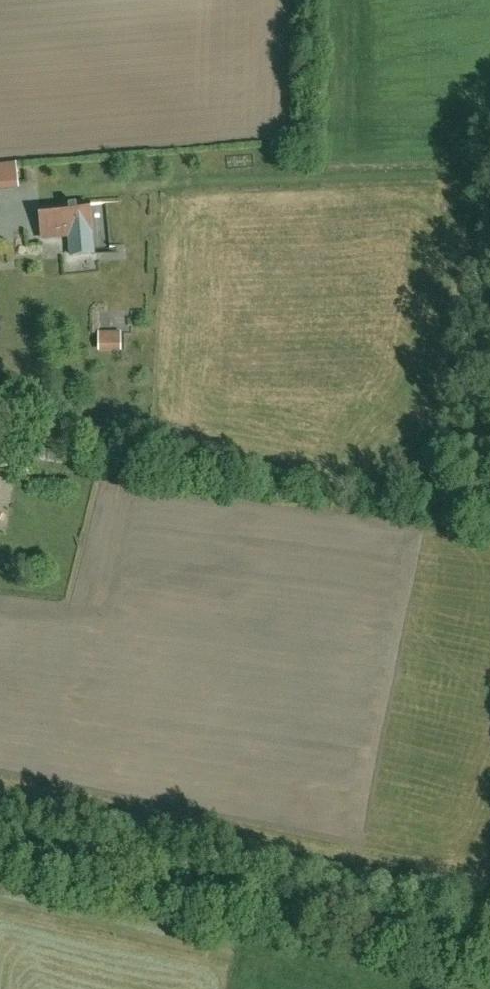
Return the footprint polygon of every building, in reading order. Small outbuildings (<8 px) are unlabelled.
[(92,255),(87,205),(39,209),(41,225),(48,224),(50,237),(42,238),(42,239),(69,237),(71,257),(92,255)] [(130,329),(137,329),(137,311),(104,311),(104,349),(130,349),(130,329)]
